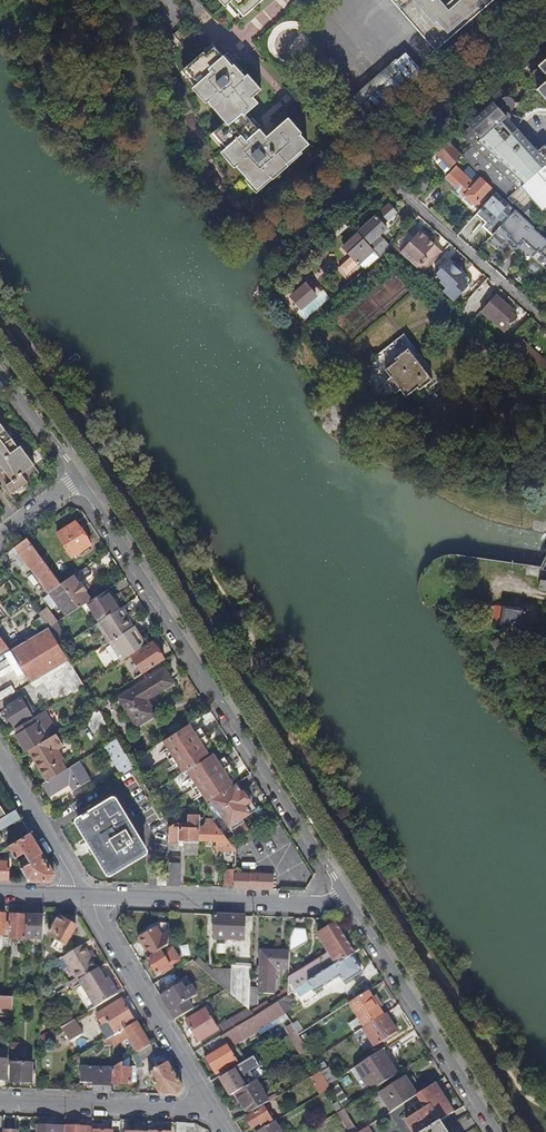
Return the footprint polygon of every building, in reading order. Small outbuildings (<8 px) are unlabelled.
[(228,5),(233,1),(237,5),(235,7),(244,17),(262,1),(261,0),(224,0),(228,5)] [(394,13),(414,37),(429,53),(434,54),(444,45),(482,12),(493,0),(383,0),(394,13)] [(229,119),(226,121),(213,133),(222,143),(224,142),(228,147),(224,150),(233,161),(234,160),(238,163),(237,165),(257,188),(270,177),(273,180),(289,166),(286,163),(307,145),(300,137),(302,135),(288,119),(266,139),(245,114),(256,104),(252,99),(261,92),(251,81),(246,85),(238,76),(239,74),(234,68),(232,69),(227,74),(225,71),(223,73),(220,68),(226,62),(214,49),(206,56),(203,53),(185,69),(194,80),(196,78),(200,83),(196,87),(205,96),(206,96),(210,100),(208,101),(220,114),(222,112),(229,119)] [(363,117),(422,75),(406,53),(347,96),(363,117)] [(537,66),(540,69),(538,70),(536,70),(535,70),(533,72),(531,73),(530,75),(530,77),(530,79),(530,82),(536,88),(537,90),(545,82),(545,58),(537,66)] [(232,69),(226,62),(220,68),(223,73),(225,71),(227,74),(232,69)] [(246,85),(251,81),(247,76),(244,79),(239,74),(238,76),(246,85)] [(537,90),(541,94),(545,100),(545,82),(537,90)] [(540,95),(536,91),(534,89),(533,89),(529,90),(527,92),(526,93),(524,95),(523,98),(521,102),(518,103),(515,104),(515,106),(515,108),(514,109),(513,111),(512,112),(510,113),(509,113),(509,116),(513,116),(515,116),(523,120),(525,118),(530,115),(539,112),(542,112),(545,113),(545,102),(540,95)] [(509,119),(509,116),(509,113),(510,113),(512,112),(513,111),(514,109),(515,108),(515,106),(515,104),(515,102),(512,99),(511,98),(508,97),(503,98),(502,99),(499,103),(499,107),(498,107),(495,105),(492,101),(467,124),(469,127),(461,135),(470,144),(472,144),(472,147),(461,157),(463,158),(507,200),(520,188),(545,164),(545,148),(543,144),(536,150),(527,141),(526,141),(509,119)] [(220,114),(226,121),(229,119),(222,112),(220,114)] [(460,161),(463,158),(461,157),(447,142),(430,157),(445,174),(460,161)] [(545,209),(545,164),(520,188),(524,192),(542,212),(545,209)] [(495,194),(496,193),(481,179),(479,181),(475,185),(465,177),(463,180),(458,176),(452,183),(475,205),(481,199),(486,204),(495,194)] [(411,195),(417,200),(428,189),(423,184),(411,195)] [(511,203),(524,192),(520,188),(507,200),(511,203)] [(504,202),(505,201),(496,193),(495,194),(504,202)] [(492,237),(515,212),(504,202),(495,194),(486,204),(479,212),(482,215),(480,218),(486,223),(482,227),(492,237)] [(515,212),(516,212),(505,201),(504,202),(515,212)] [(370,243),(380,234),(387,228),(383,224),(396,213),(389,205),(360,232),(370,243)] [(517,247),(533,229),(530,226),(528,225),(515,212),(492,237),(502,245),(506,241),(512,247),(514,244),(517,247)] [(534,228),(531,225),(529,224),(516,212),(515,212),(528,225),(530,226),(533,229),(534,228)] [(424,274),(443,254),(419,232),(401,253),(424,274)] [(351,257),(364,245),(358,239),(357,240),(354,237),(353,239),(354,240),(344,250),(351,257)] [(383,254),(372,242),(368,246),(379,258),(383,254)] [(379,258),(368,246),(362,251),(372,263),(379,258)] [(444,292),(455,303),(473,283),(463,274),(464,273),(453,263),(452,264),(449,261),(436,276),(442,281),(440,283),(447,289),(444,292)] [(319,290),(322,288),(319,284),(311,292),(313,294),(319,290)] [(312,295),(313,294),(311,292),(305,285),(292,297),(299,304),(305,299),(306,300),(312,295)] [(319,290),(313,294),(312,295),(315,298),(319,302),(325,296),(319,290)] [(302,310),(315,298),(312,295),(306,300),(300,305),(299,306),(302,310)] [(514,312),(495,296),(481,312),(495,323),(499,317),(511,327),(517,319),(512,314),(514,312)] [(539,379),(545,372),(545,363),(535,354),(519,339),(513,345),(508,351),(539,379)] [(505,348),(508,351),(513,345),(510,342),(505,348)] [(431,381),(406,351),(393,361),(392,359),(384,366),(387,369),(384,372),(389,378),(385,382),(395,394),(399,391),(404,397),(407,396),(411,400),(420,393),(419,391),(431,381)] [(11,480),(6,485),(12,494),(30,480),(29,479),(38,473),(33,466),(35,464),(21,445),(18,447),(0,422),(0,465),(11,480)] [(81,530),(76,521),(57,533),(72,557),(91,545),(86,536),(87,534),(84,529),(81,530)] [(67,616),(79,608),(61,584),(27,538),(16,547),(67,616)] [(89,566),(76,571),(80,579),(92,575),(89,566)] [(61,584),(79,608),(88,603),(92,600),(86,592),(88,590),(82,583),(80,584),(74,575),(61,584)] [(107,590),(92,600),(88,603),(100,621),(119,609),(107,590)] [(48,608),(39,615),(42,618),(49,628),(57,623),(58,622),(48,608)] [(119,609),(100,621),(97,623),(109,642),(110,641),(132,627),(120,608),(119,609)] [(522,629),(525,612),(504,609),(501,626),(522,629)] [(34,624),(41,633),(49,628),(42,618),(34,624)] [(49,628),(61,647),(68,642),(57,623),(49,628)] [(123,660),(132,654),(146,645),(133,626),(132,627),(110,641),(122,660),(123,660)] [(10,651),(31,684),(33,683),(40,678),(69,660),(61,647),(49,628),(41,633),(10,651)] [(10,652),(0,638),(0,658),(10,652)] [(152,641),(146,645),(132,654),(144,673),(164,659),(152,641)] [(495,651),(500,647),(495,641),(491,645),(495,651)] [(136,678),(144,673),(132,654),(123,660),(136,678)] [(40,678),(33,683),(36,688),(44,683),(57,704),(85,687),(84,685),(72,666),(69,660),(40,678)] [(173,682),(164,669),(120,698),(137,725),(155,713),(146,698),(173,682)] [(15,692),(11,686),(0,692),(0,699),(15,692)] [(24,697),(22,698),(33,717),(36,715),(24,697)] [(33,717),(22,698),(4,709),(16,728),(33,717)] [(92,733),(108,723),(99,708),(83,718),(92,733)] [(58,733),(45,711),(32,719),(16,729),(19,734),(16,735),(27,752),(29,751),(56,734),(58,733)] [(179,763),(185,772),(188,770),(210,756),(204,748),(194,732),(189,724),(164,740),(170,749),(179,763)] [(201,728),(194,732),(204,748),(211,743),(201,728)] [(29,751),(47,781),(66,770),(61,761),(63,759),(57,750),(63,746),(56,734),(29,751)] [(131,761),(117,739),(105,746),(122,774),(134,767),(132,762),(131,761)] [(179,763),(170,749),(165,753),(174,766),(179,763)] [(210,756),(188,770),(194,779),(202,792),(208,801),(212,799),(216,796),(233,785),(228,777),(218,762),(213,753),(210,756)] [(225,757),(218,762),(228,777),(235,773),(225,757)] [(66,770),(47,781),(42,784),(50,797),(70,785),(73,790),(90,780),(79,762),(66,770)] [(202,792),(194,779),(189,782),(197,795),(202,792)] [(216,796),(212,799),(232,830),(246,821),(244,818),(251,814),(246,806),(251,802),(252,798),(247,791),(243,790),(241,792),(236,784),(233,785),(216,796)] [(146,851),(115,799),(89,815),(88,813),(83,816),(84,818),(79,821),(111,873),(146,851)] [(256,810),(251,802),(246,806),(251,814),(256,810)] [(30,834),(16,810),(7,816),(0,820),(0,834),(8,848),(9,847),(30,834)] [(200,840),(201,819),(202,815),(191,815),(188,818),(188,823),(185,823),(185,826),(181,826),(181,823),(175,823),(171,826),(170,842),(181,842),(181,839),(200,840)] [(210,819),(201,819),(200,840),(217,840),(217,850),(236,851),(236,849),(229,841),(218,826),(215,822),(213,820),(210,821),(210,819)] [(279,829),(273,833),(283,850),(289,846),(279,829)] [(50,882),(54,874),(30,834),(9,847),(16,859),(25,854),(28,858),(31,863),(22,868),(30,881),(50,882)] [(169,857),(167,886),(180,886),(182,857),(169,857)] [(22,868),(31,863),(28,858),(19,864),(22,868)] [(8,880),(9,863),(0,862),(0,880),(8,880)] [(235,873),(235,870),(226,870),(226,888),(235,888),(235,873)] [(274,890),(275,875),(235,873),(235,888),(274,890)] [(26,917),(25,940),(43,941),(43,918),(31,918),(31,909),(26,908),(26,917)] [(4,913),(0,913),(0,937),(8,937),(8,924),(4,924),(4,913)] [(214,938),(244,939),(245,917),(215,916),(214,938)] [(8,937),(8,940),(25,940),(26,917),(9,917),(8,924),(8,937)] [(56,941),(52,949),(61,954),(76,929),(59,919),(48,937),(56,941)] [(288,977),(288,987),(287,996),(308,983),(351,957),(352,956),(334,927),(318,937),(329,954),(288,977)] [(155,928),(137,939),(149,959),(160,952),(168,948),(168,935),(161,939),(155,928)] [(307,943),(306,931),(290,931),(289,954),(307,943)] [(92,962),(88,955),(83,947),(59,961),(57,962),(62,969),(67,966),(78,983),(78,982),(97,971),(92,962)] [(149,959),(147,960),(157,976),(169,968),(168,966),(178,960),(172,950),(162,956),(160,952),(149,959)] [(289,969),(289,954),(261,953),(260,974),(256,974),(256,978),(260,978),(259,995),(273,995),(275,969),(289,969)] [(344,983),(361,973),(351,957),(308,983),(314,992),(340,977),(344,983)] [(230,995),(249,1010),(251,968),(231,967),(230,995)] [(214,982),(229,981),(229,970),(213,971),(214,982)] [(95,1009),(118,995),(108,980),(104,982),(97,971),(78,982),(95,1009)] [(185,1014),(180,1006),(187,1002),(181,992),(178,987),(160,998),(174,1021),(185,1014)] [(287,996),(288,987),(281,991),(281,993),(270,1000),(273,1005),(277,1003),(282,1000),(287,996)] [(191,1000),(185,990),(181,992),(187,1002),(191,1000)] [(365,1029),(383,1017),(368,993),(349,1004),(365,1029)] [(12,1010),(12,999),(6,999),(0,999),(0,1010),(12,1010)] [(277,1003),(283,1012),(288,1009),(282,1000),(277,1003)] [(102,1027),(99,1029),(107,1041),(114,1037),(124,1030),(135,1024),(121,1001),(96,1017),(102,1027)] [(251,1013),(255,1016),(270,1007),(267,1002),(250,1012),(251,1013)] [(241,1036),(243,1039),(284,1014),(283,1012),(277,1003),(273,1005),(270,1007),(255,1016),(230,1032),(202,1049),(217,1075),(236,1063),(226,1045),(241,1036)] [(205,1010),(186,1022),(199,1044),(218,1032),(210,1019),(211,1019),(211,1017),(210,1018),(205,1010)] [(255,1016),(251,1013),(248,1014),(241,1019),(239,1016),(225,1025),(230,1032),(255,1016)] [(365,1029),(363,1030),(375,1048),(397,1034),(385,1016),(383,1017),(365,1029)] [(72,1023),(71,1042),(82,1036),(74,1022),(72,1023)] [(69,1043),(71,1042),(72,1023),(60,1030),(69,1043)] [(150,1048),(136,1023),(135,1024),(124,1030),(125,1031),(129,1038),(139,1055),(150,1048)] [(114,1038),(113,1047),(129,1038),(125,1031),(114,1038)] [(295,1032),(290,1035),(296,1044),(301,1041),(298,1036),(295,1032)] [(2,1047),(1,1053),(9,1053),(10,1043),(6,1043),(6,1047),(2,1047)] [(21,1045),(13,1045),(12,1053),(20,1054),(21,1045)] [(155,1056),(158,1061),(163,1058),(155,1045),(150,1048),(139,1055),(141,1059),(144,1063),(155,1056)] [(370,1092),(397,1076),(381,1052),(355,1068),(370,1092)] [(142,1069),(141,1059),(139,1055),(132,1059),(136,1066),(136,1070),(142,1069)] [(163,1058),(158,1061),(153,1064),(157,1072),(147,1078),(148,1080),(150,1079),(160,1096),(177,1097),(182,1090),(163,1058)] [(131,1084),(131,1070),(122,1070),(122,1064),(112,1070),(112,1072),(112,1086),(131,1086),(131,1084)] [(32,1066),(11,1065),(11,1083),(31,1084),(32,1066)] [(112,1086),(112,1072),(102,1072),(102,1070),(81,1070),(81,1085),(94,1085),(94,1093),(111,1094),(112,1086)] [(235,1072),(220,1082),(230,1098),(235,1094),(245,1088),(235,1072)] [(318,1085),(315,1086),(321,1095),(330,1089),(328,1085),(320,1072),(313,1077),(318,1085)] [(392,1113),(418,1097),(406,1079),(380,1095),(392,1113)] [(245,1088),(235,1094),(248,1116),(268,1104),(255,1082),(245,1088)] [(406,1122),(412,1131),(423,1131),(440,1121),(453,1113),(436,1085),(418,1097),(421,1102),(414,1106),(419,1114),(406,1122)] [(338,1100),(343,1109),(349,1106),(343,1097),(338,1100)] [(342,1109),(338,1102),(331,1106),(335,1113),(337,1112),(342,1109)] [(266,1108),(249,1118),(246,1120),(252,1130),(260,1125),(262,1127),(271,1121),(271,1120),(273,1119),(266,1108)] [(338,1113),(344,1122),(349,1119),(343,1109),(338,1113)] [(349,1119),(344,1122),(350,1131),(358,1131),(349,1119)] [(440,1121),(423,1131),(447,1131),(440,1121)] [(148,1131),(156,1131),(156,1123),(149,1123),(148,1131)] [(274,1123),(259,1131),(280,1131),(274,1123)]
